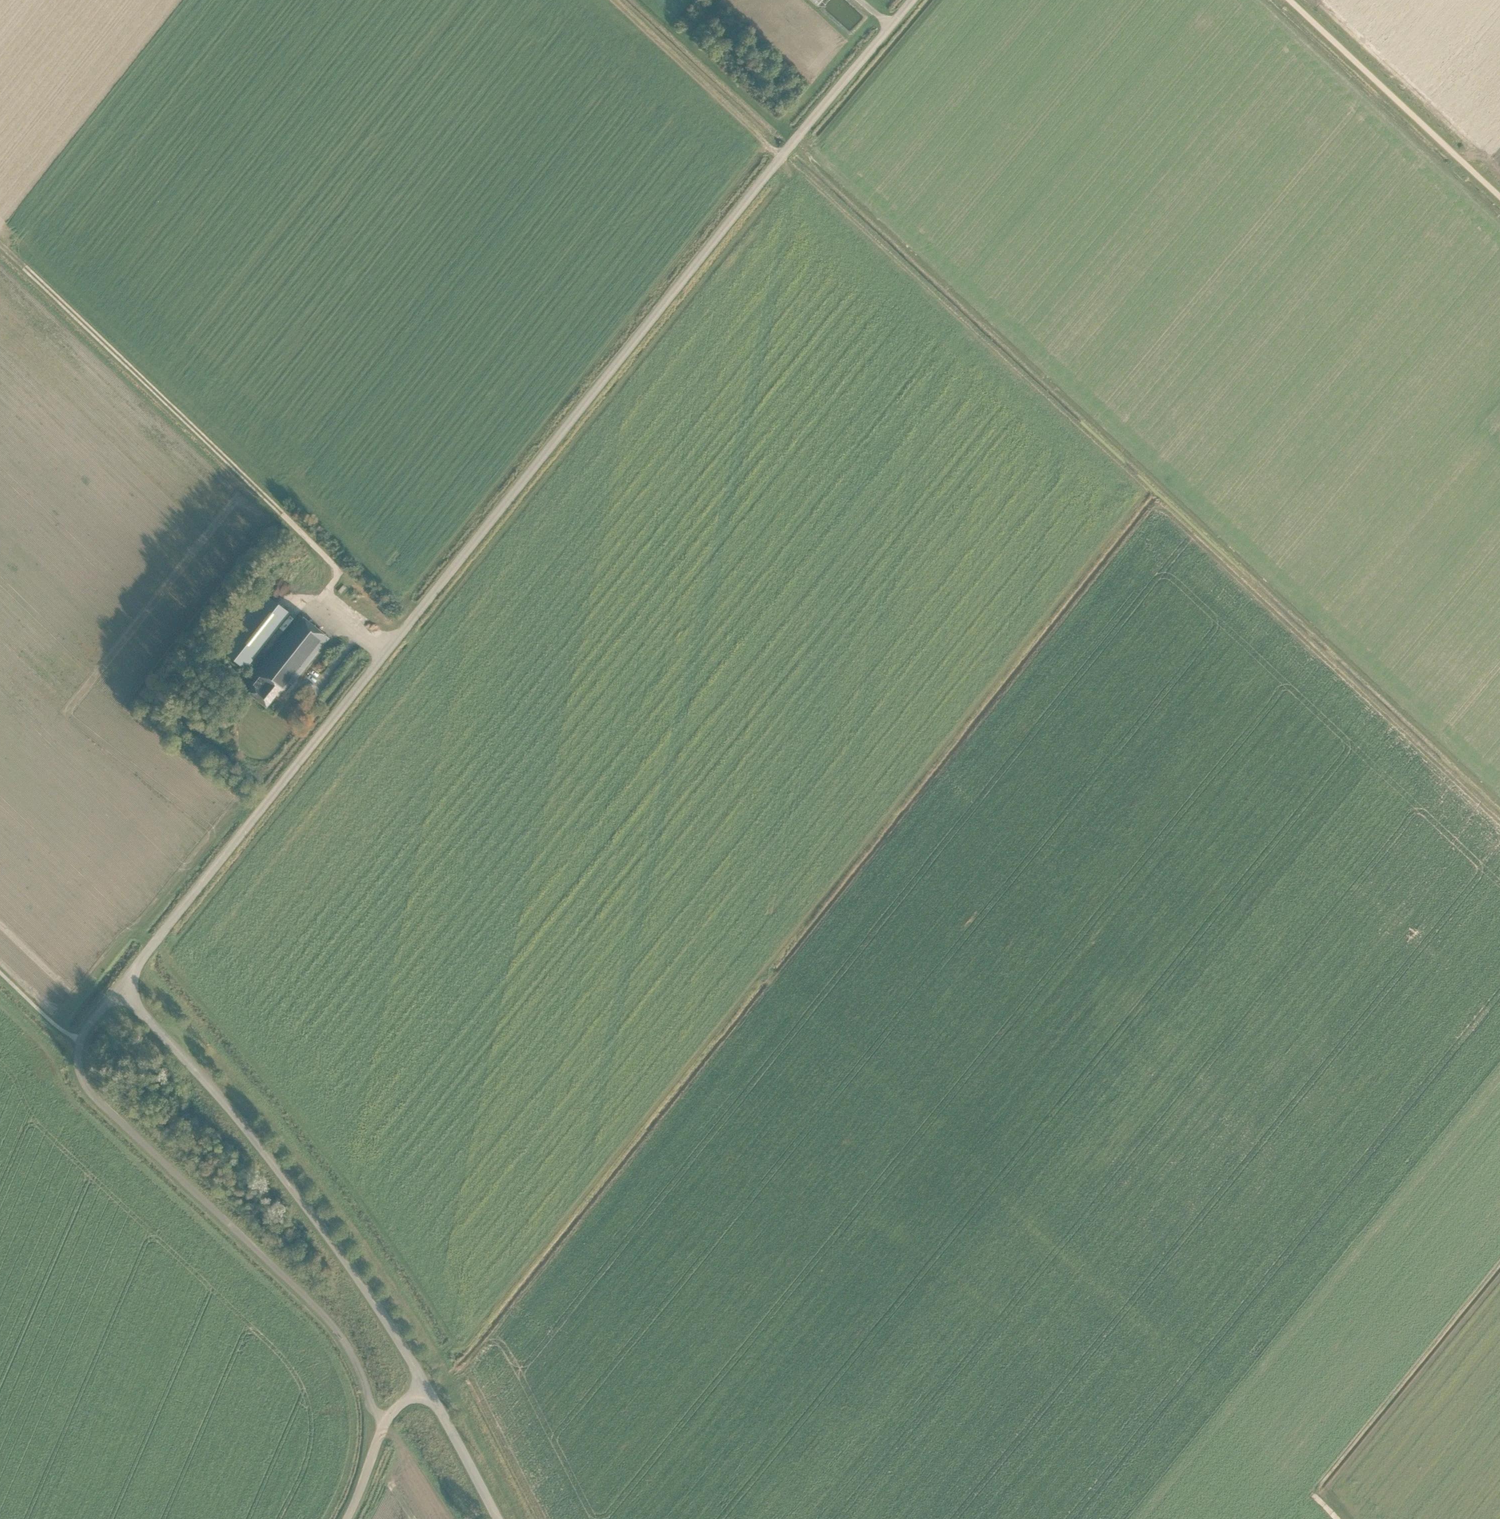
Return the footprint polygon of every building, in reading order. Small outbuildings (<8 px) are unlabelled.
[(218,648),(244,669),(290,613),(264,592),(218,648)] [(329,638),(299,614),(251,674),(258,679),(248,692),(267,707),(278,693),(279,694),(284,687),(287,689),(329,638)]
